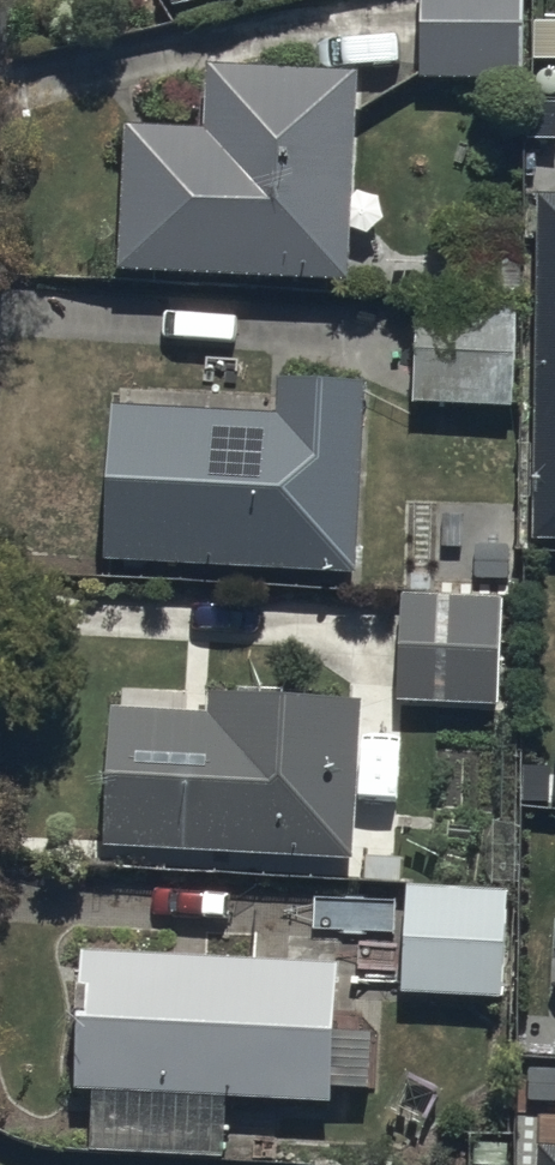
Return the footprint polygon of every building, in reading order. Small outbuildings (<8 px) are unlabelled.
[(173,15),(241,0),(170,0),(173,15)] [(424,83),(524,83),(523,0),(424,0),(424,83)] [(353,283),(361,76),(209,70),(207,132),(128,129),(122,273),(201,276),(201,277),(353,283)] [(536,201),(530,547),(554,548),(554,201),(536,201)] [(416,305),(412,407),(513,411),(517,309),(416,305)] [(366,421),(361,421),(363,392),(279,389),(278,418),(110,410),(103,567),(359,578),(366,421)] [(401,603),(397,702),(499,706),(503,607),(401,603)] [(210,702),(210,717),(114,713),(108,858),(357,869),(363,724),(360,724),(361,708),(210,702)] [(512,898),(403,894),(400,995),(508,999),(512,898)] [(333,1109),(339,970),(81,961),(76,1099),(333,1109)] [(536,1164),(554,1164),(554,1136),(538,1136),(536,1164)]
